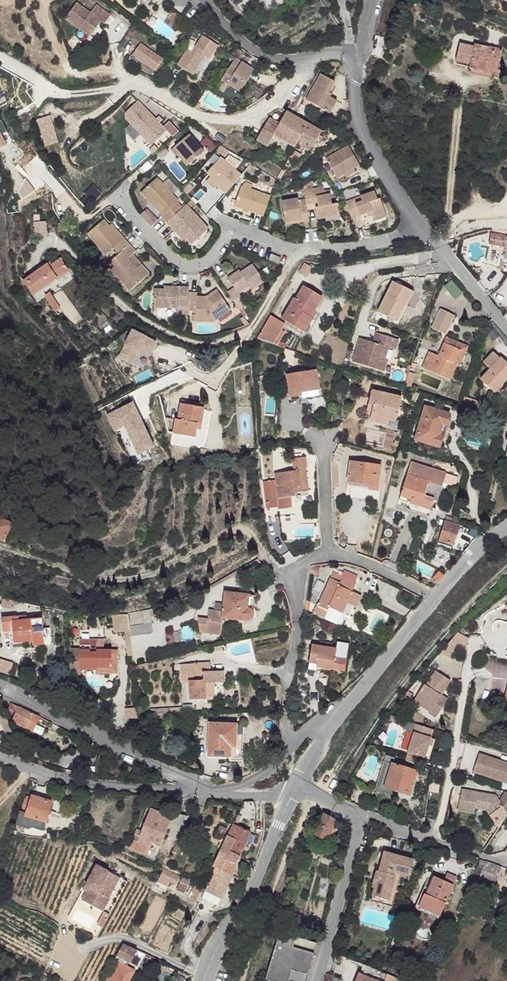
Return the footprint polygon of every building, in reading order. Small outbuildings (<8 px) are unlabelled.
[(81,2),(69,17),(94,36),(105,21),(108,24),(114,16),(99,5),(94,13),(81,2)] [(176,14),(169,21),(180,31),(187,24),(176,14)] [(189,51),(179,67),(199,79),(219,47),(204,37),(193,53),(189,51)] [(461,42),(457,58),(471,62),(470,67),(483,71),(485,66),(493,69),(497,60),(501,61),(504,51),(477,43),(476,46),(461,42)] [(130,56),(154,73),(163,59),(140,43),(130,56)] [(238,57),(224,80),(232,84),(244,92),(257,69),(238,57)] [(485,66),(483,71),(496,75),(501,61),(497,60),(493,69),(485,66)] [(324,73),(308,99),(332,114),(339,103),(330,97),(339,81),(324,73)] [(224,80),(219,87),(228,92),(232,84),(224,80)] [(168,121),(162,127),(138,101),(121,116),(149,147),(166,133),(171,138),(178,132),(168,121)] [(288,111),(281,123),(303,134),(304,135),(316,141),(323,130),(319,129),(300,117),(288,111)] [(271,117),(265,128),(275,133),(281,123),(271,117)] [(281,123),(275,133),(296,145),(303,134),(281,123)] [(190,133),(172,148),(177,154),(181,151),(191,162),(205,150),(190,133)] [(262,142),(259,147),(271,154),(270,155),(273,157),(275,155),(273,154),(276,151),(262,142)] [(348,145),(325,158),(337,178),(338,177),(344,173),(355,167),(360,164),(348,145)] [(181,151),(177,154),(188,166),(191,162),(181,151)] [(222,157),(211,169),(227,161),(222,157)] [(211,169),(210,171),(211,173),(221,181),(218,184),(227,193),(243,174),(227,161),(211,169)] [(355,167),(344,173),(346,176),(357,170),(355,167)] [(211,173),(205,179),(215,187),(218,184),(221,181),(211,173)] [(158,178),(142,192),(163,216),(162,217),(169,223),(180,212),(182,207),(178,203),(179,202),(158,178)] [(244,185),(237,204),(265,214),(272,195),(252,187),(246,185),(244,185)] [(326,188),(306,191),(307,198),(308,203),(317,203),(320,202),(322,207),(318,208),(320,220),(341,217),(339,205),(335,205),(332,196),(328,196),(326,188)] [(298,192),(282,194),(286,215),(302,213),(302,216),(310,215),(308,203),(307,198),(299,200),(298,192)] [(375,192),(346,202),(353,218),(366,213),(372,211),(373,214),(374,217),(387,211),(381,197),(378,197),(375,192)] [(180,212),(174,229),(182,238),(184,236),(187,239),(192,245),(209,229),(187,205),(183,209),(180,212)] [(387,211),(374,217),(376,220),(388,215),(387,211)] [(180,212),(169,223),(174,229),(180,212)] [(103,221),(88,235),(106,255),(114,249),(119,255),(131,244),(126,239),(122,242),(109,228),(103,221)] [(34,222),(33,234),(45,235),(46,223),(34,222)] [(113,225),(109,228),(122,242),(126,239),(113,225)] [(494,234),(492,245),(506,247),(506,236),(494,234)] [(119,255),(110,264),(134,288),(152,271),(144,263),(140,266),(131,256),(135,253),(137,250),(131,244),(119,255)] [(135,253),(131,256),(140,266),(144,263),(135,253)] [(305,262),(300,272),(305,274),(311,266),(305,262)] [(237,286),(230,291),(243,309),(249,304),(242,293),(252,286),(255,289),(266,281),(254,264),(242,272),(231,279),(237,286)] [(74,270),(45,282),(52,298),(61,295),(79,287),(91,281),(85,269),(75,273),(74,270)] [(240,269),(230,277),(231,279),(242,272),(240,269)] [(394,280),(378,310),(397,320),(406,304),(407,305),(415,291),(394,280)] [(293,301),(284,319),(301,329),(308,316),(313,318),(317,312),(315,311),(326,292),(306,281),(295,302),(293,301)] [(156,290),(155,309),(163,310),(174,311),(180,311),(181,307),(190,307),(191,293),(191,288),(172,287),(172,291),(167,291),(156,290)] [(220,289),(209,297),(211,299),(222,292),(220,289)] [(198,293),(191,293),(190,307),(190,309),(199,309),(199,314),(199,321),(217,320),(234,308),(222,292),(211,299),(209,297),(199,297),(198,293)] [(69,301),(64,303),(71,319),(77,316),(69,301)] [(442,308),(433,326),(445,332),(454,315),(442,308)] [(163,310),(163,319),(174,319),(174,311),(163,310)] [(272,314),(258,339),(279,345),(282,341),(278,338),(288,323),(272,314)] [(308,316),(301,329),(306,332),(313,318),(308,316)] [(145,368),(156,343),(130,331),(118,356),(145,368)] [(374,341),(360,337),(353,360),(386,371),(390,360),(383,358),(387,346),(395,348),(398,338),(377,332),(374,341)] [(430,350),(423,366),(450,377),(457,361),(454,360),(460,347),(455,345),(457,340),(447,335),(438,353),(430,350)] [(460,347),(454,360),(457,361),(460,363),(469,344),(457,340),(455,345),(460,347)] [(496,351),(486,361),(493,368),(503,359),(496,351)] [(483,378),(497,392),(506,382),(506,359),(505,357),(503,359),(493,368),(483,378)] [(316,368),(287,374),(290,400),(294,399),(302,397),(301,392),(319,389),(316,368)] [(301,392),(302,397),(320,394),(319,389),(301,392)] [(371,415),(371,420),(375,421),(388,424),(389,418),(396,420),(401,397),(372,390),(368,404),(374,405),(371,415)] [(178,417),(175,431),(196,435),(198,426),(199,421),(202,422),(205,410),(206,406),(183,401),(179,417),(178,417)] [(133,404),(106,414),(114,433),(121,430),(133,459),(152,451),(133,404)] [(425,405),(416,438),(439,445),(443,435),(444,436),(448,424),(446,423),(450,413),(425,405)] [(388,424),(388,427),(396,430),(399,421),(396,420),(389,418),(388,424)] [(175,431),(173,439),(194,445),(196,435),(175,431)] [(304,455),(291,457),(293,467),(294,467),(295,470),(297,470),(297,468),(305,467),(306,466),(304,455)] [(412,459),(409,473),(429,479),(425,494),(439,499),(447,471),(412,459)] [(351,460),(348,479),(352,480),(363,482),(372,484),(374,473),(370,472),(372,463),(351,460)] [(295,470),(274,474),(275,480),(278,494),(278,496),(291,495),(295,494),(294,493),(308,490),(305,467),(297,468),(297,470),(295,470)] [(409,473),(402,494),(412,498),(411,502),(421,505),(425,494),(429,479),(409,473)] [(275,480),(264,482),(266,496),(278,494),(275,480)] [(278,494),(266,496),(269,511),(279,510),(280,514),(293,511),(291,495),(278,496),(278,494)] [(405,500),(402,507),(418,512),(421,505),(411,502),(405,500)] [(4,540),(7,535),(8,536),(9,534),(8,533),(14,522),(1,517),(0,516),(0,538),(4,540)] [(446,520),(439,537),(454,542),(460,524),(451,522),(446,520)] [(471,525),(469,531),(480,534),(482,531),(482,528),(471,525)] [(347,568),(344,575),(356,581),(359,574),(347,568)] [(335,571),(321,603),(330,608),(331,606),(343,612),(348,603),(356,607),(363,593),(355,590),(358,582),(356,581),(344,575),(335,571)] [(249,594),(224,591),(223,603),(222,611),(221,618),(224,619),(247,621),(251,621),(253,618),(254,613),(251,608),(247,607),(249,594)] [(319,602),(315,608),(327,615),(330,608),(321,603),(319,602)] [(140,610),(126,612),(127,615),(128,626),(151,623),(149,609),(140,610)] [(208,619),(198,617),(200,633),(221,636),(224,619),(221,618),(222,611),(216,610),(209,610),(208,619)] [(127,615),(111,615),(114,632),(124,631),(127,656),(133,656),(128,626),(127,615)] [(27,616),(2,617),(2,625),(13,625),(13,630),(14,638),(33,637),(33,642),(44,641),(43,630),(42,619),(27,619),(27,616)] [(457,634),(449,643),(466,651),(468,640),(457,634)] [(97,637),(80,638),(80,668),(98,667),(97,665),(112,665),(112,660),(118,660),(118,648),(98,648),(97,637)] [(338,647),(335,667),(348,669),(352,641),(340,639),(338,647)] [(315,644),(312,660),(319,662),(319,665),(322,665),(335,667),(338,647),(315,644)] [(80,648),(70,648),(70,673),(81,673),(81,668),(80,668),(80,648)] [(97,665),(98,667),(97,671),(118,671),(118,660),(112,660),(112,665),(97,665)] [(312,660),(311,667),(322,668),(322,665),(319,665),(319,662),(312,660)] [(212,663),(196,663),(196,679),(191,680),(191,699),(200,699),(200,695),(207,695),(215,695),(215,682),(220,682),(219,670),(213,671),(212,663)] [(423,686),(415,699),(432,709),(430,714),(436,718),(445,704),(438,700),(440,696),(449,681),(435,672),(425,687),(423,686)] [(407,693),(400,701),(406,707),(412,697),(407,693)] [(415,699),(413,703),(430,714),(432,709),(415,699)] [(11,703),(9,708),(16,712),(19,707),(11,703)] [(16,712),(13,719),(27,724),(32,713),(19,707),(16,712)] [(27,724),(13,719),(11,722),(32,731),(32,730),(35,724),(39,716),(32,713),(27,724)] [(294,726),(300,731),(305,725),(299,721),(294,726)] [(237,724),(211,723),(208,754),(232,756),(232,746),(236,746),(237,734),(237,724)] [(44,728),(35,724),(32,730),(41,734),(44,728)] [(430,739),(413,733),(406,753),(423,758),(428,746),(430,739)] [(423,758),(406,753),(404,759),(421,765),(423,758)] [(479,755),(473,773),(506,784),(506,780),(506,764),(479,755)] [(394,758),(386,756),(379,779),(387,781),(392,764),(393,764),(394,758)] [(393,764),(392,764),(387,781),(385,787),(402,793),(409,795),(417,771),(393,764)] [(387,781),(379,779),(375,791),(394,797),(395,795),(401,797),(402,793),(385,787),(387,781)] [(442,785),(432,783),(431,792),(440,794),(442,785)] [(462,792),(459,814),(476,815),(476,810),(488,811),(499,826),(506,813),(500,802),(496,796),(462,792)] [(33,798),(29,795),(23,811),(29,813),(28,815),(47,822),(54,801),(34,795),(33,798)] [(251,800),(244,799),(238,812),(256,819),(257,807),(251,800)] [(173,816),(150,808),(138,842),(146,845),(148,839),(154,841),(160,844),(166,829),(167,830),(173,816)] [(29,813),(23,811),(18,824),(31,829),(32,826),(45,831),(47,822),(28,815),(29,813)] [(326,816),(324,815),(315,834),(326,839),(329,834),(332,835),(335,829),(332,827),(335,820),(326,816)] [(250,831),(234,824),(228,834),(217,856),(213,864),(216,865),(234,873),(241,855),(250,831)] [(228,827),(221,824),(216,836),(223,839),(228,827)] [(154,841),(148,839),(146,845),(152,847),(154,841)] [(346,845),(337,841),(334,850),(343,854),(346,845)] [(164,857),(158,853),(153,862),(160,865),(164,857)] [(413,860),(384,853),(379,872),(377,871),(373,889),(375,889),(373,897),(383,899),(390,872),(400,875),(409,877),(413,860)] [(500,867),(486,862),(479,880),(494,885),(500,867)] [(234,873),(216,865),(205,888),(224,897),(234,873)] [(117,877),(97,866),(86,886),(89,887),(82,900),(103,912),(110,899),(107,897),(117,877)] [(180,878),(164,870),(158,882),(168,887),(170,882),(176,886),(180,878)] [(400,875),(390,872),(383,899),(373,897),(371,902),(396,908),(400,892),(397,891),(400,875)] [(454,879),(445,875),(442,882),(451,886),(454,879)] [(434,878),(431,876),(424,892),(421,891),(412,910),(436,920),(437,917),(417,907),(422,895),(425,896),(434,878)] [(107,897),(110,899),(121,879),(117,877),(107,897)] [(442,882),(434,878),(425,896),(422,895),(417,907),(437,917),(451,886),(442,882)] [(168,887),(158,882),(155,888),(165,892),(168,887)] [(239,891),(236,889),(231,901),(235,902),(239,891)] [(244,892),(239,891),(235,902),(238,904),(244,892)] [(105,913),(98,926),(102,928),(110,915),(105,913)] [(279,931),(265,978),(274,980),(289,980),(292,969),(308,974),(317,942),(279,931)] [(115,961),(118,963),(106,980),(130,980),(135,974),(127,969),(130,964),(132,965),(138,954),(124,946),(115,961)] [(364,964),(359,974),(357,980),(405,980),(391,975),(387,974),(379,970),(378,970),(364,964)]
